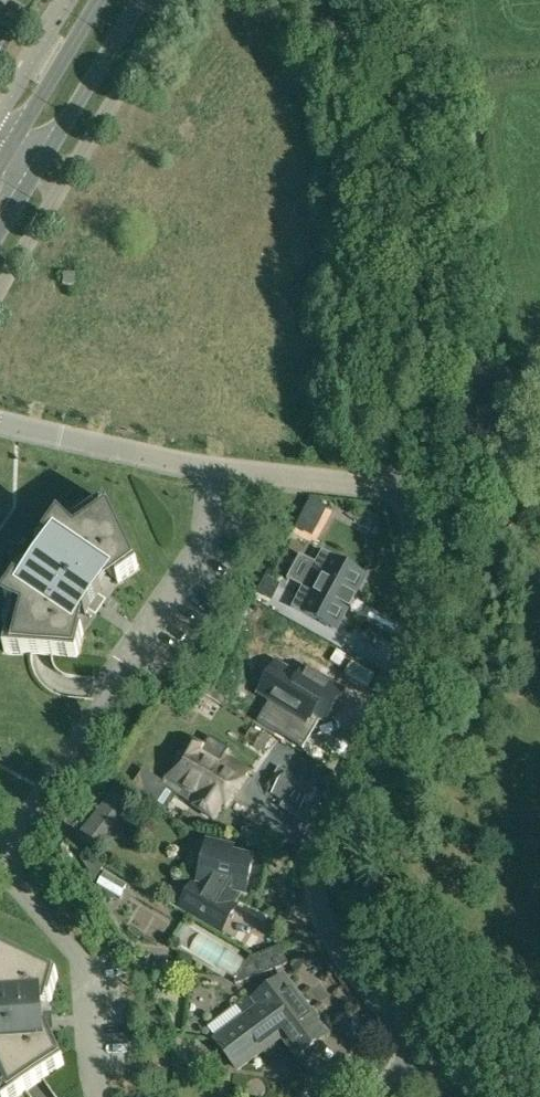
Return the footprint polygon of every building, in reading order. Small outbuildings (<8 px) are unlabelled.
[(62,284),(74,285),(74,274),(63,273),(62,284)] [(11,629),(5,652),(31,654),(33,654),(52,656),(54,656),(78,658),(84,634),(64,625),(75,608),(86,615),(102,591),(92,584),(103,567),(119,583),(139,568),(107,502),(87,517),(91,522),(76,532),(73,527),(69,530),(63,525),(60,522),(49,539),(54,542),(44,557),(39,553),(28,570),(32,574),(23,588),(18,585),(6,601),(10,603),(17,606),(16,611),(21,613),(17,630),(11,629)] [(322,553),(292,609),(335,632),(347,609),(351,612),(358,599),(353,597),(365,575),(322,553)] [(272,699),(258,722),(285,738),(298,716),(310,722),(315,713),(323,718),(326,720),(343,693),(305,670),(299,679),(288,672),(272,699)] [(263,732),(254,747),(264,752),(272,737),(263,732)] [(227,805),(231,799),(248,773),(192,737),(164,783),(195,804),(194,806),(214,818),(224,803),(227,805)] [(300,807),(311,788),(287,773),(275,792),(300,807)] [(89,821),(78,839),(94,850),(106,836),(89,821)] [(234,850),(207,844),(198,884),(196,883),(182,906),(222,930),(236,906),(232,904),(236,897),(238,891),(246,892),(253,860),(233,855),(234,850)] [(239,984),(288,964),(281,948),(252,960),(238,982),(239,984)] [(0,1096),(18,1096),(26,1091),(27,1091),(43,1079),(45,1079),(65,1065),(55,1042),(33,1048),(32,1038),(45,1037),(43,1008),(30,1009),(30,999),(52,1002),(58,978),(0,949),(0,1096)] [(284,976),(278,981),(254,999),(260,1007),(216,1039),(239,1070),(283,1037),(297,1056),(327,1034),(294,989),(284,976)]
